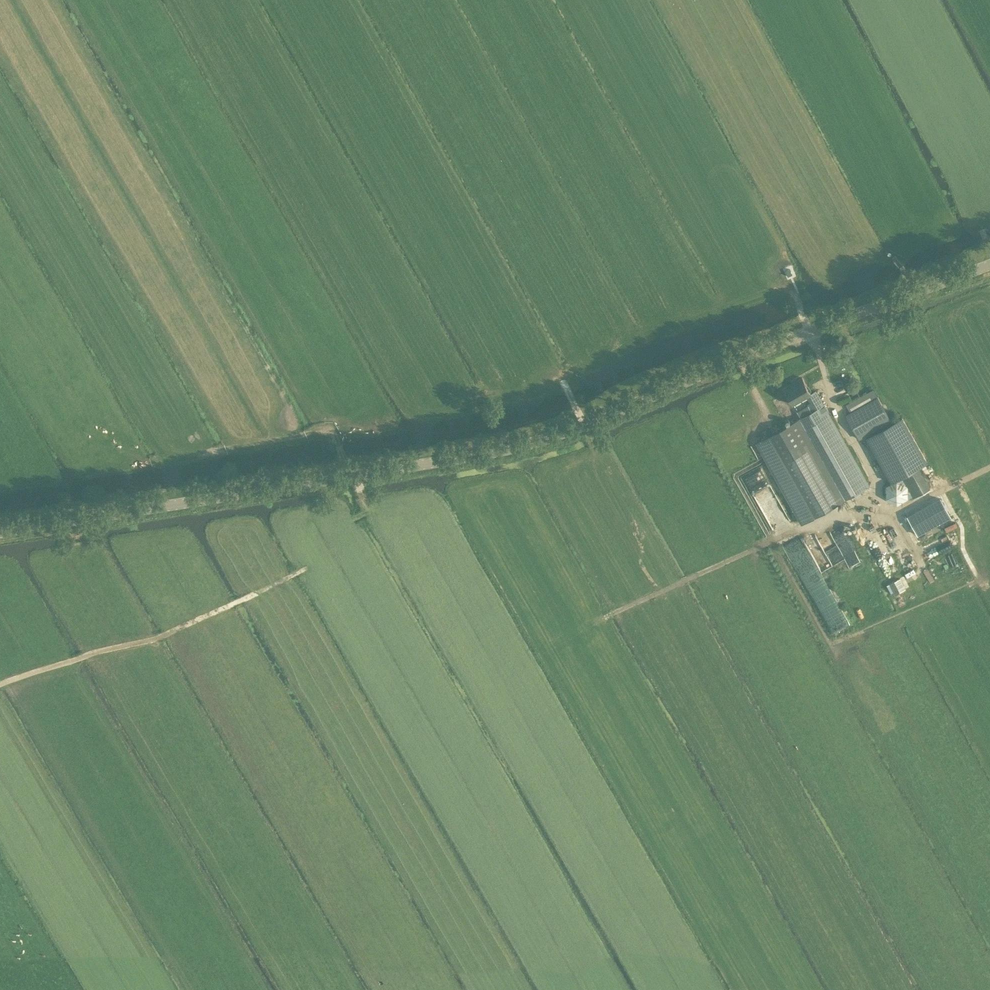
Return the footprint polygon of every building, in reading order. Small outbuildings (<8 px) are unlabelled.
[(811,394),(803,377),(795,381),(797,383),(786,389),(794,403),(808,396),(811,394)] [(813,410),(798,418),(844,500),(870,485),(817,390),(811,394),(808,396),(811,402),(808,404),(813,410)] [(878,397),(846,415),(859,439),(891,421),(878,397)] [(866,437),(891,482),(896,480),(927,462),(902,417),(866,437)] [(798,418),(758,442),(803,522),(844,500),(798,418)] [(891,482),(886,485),(886,498),(897,504),(907,498),(908,486),(896,480),(891,482)] [(951,516),(941,498),(908,516),(918,534),(951,516)] [(900,591),(895,580),(887,584),(891,592),(893,591),(895,594),(900,591)]
